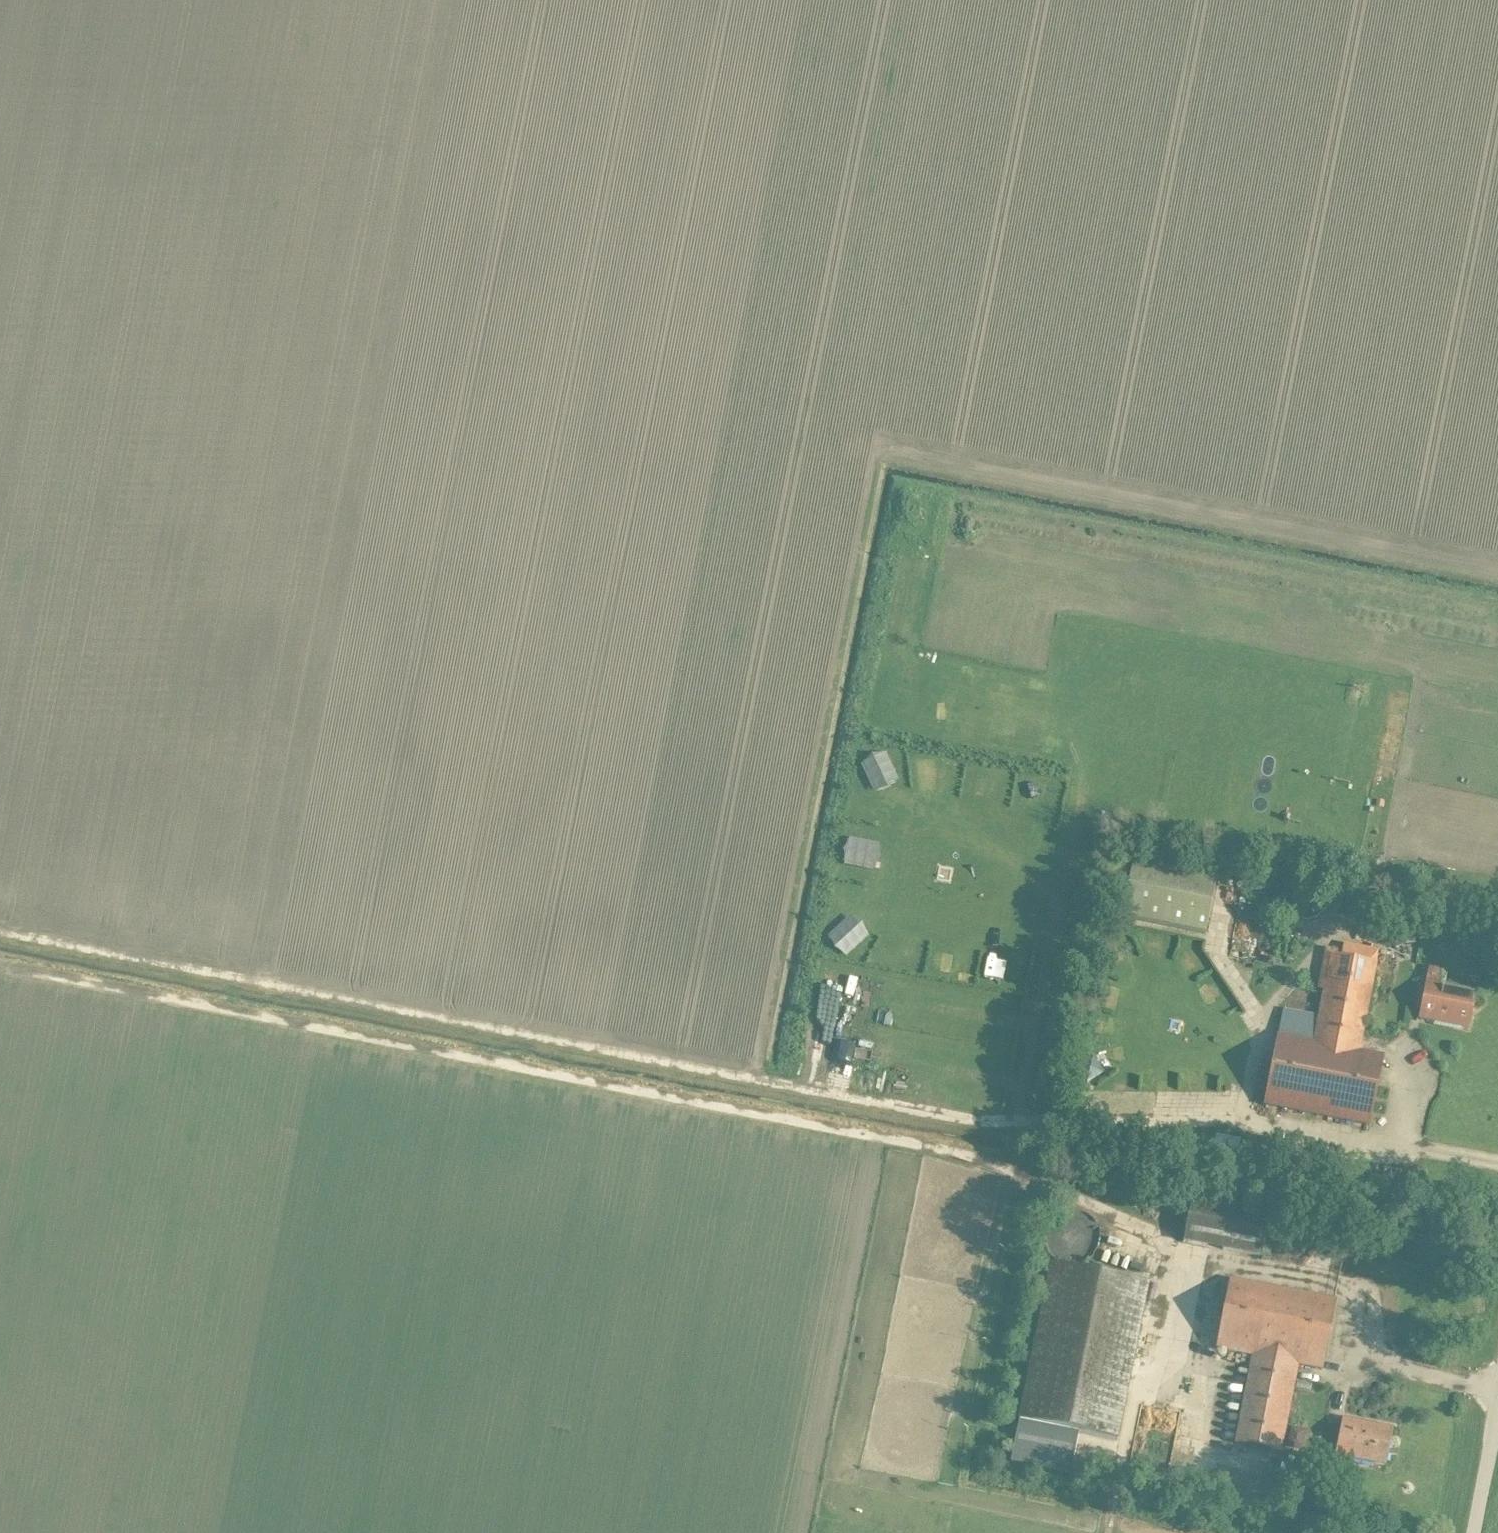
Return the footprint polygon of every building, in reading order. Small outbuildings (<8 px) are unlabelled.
[(1206,932),(1217,874),(1134,857),(1122,915),(1206,932)] [(1391,928),(1403,927),(1401,910),(1390,911),(1391,928)] [(1136,921),(1121,925),(1125,940),(1140,936),(1136,921)] [(1369,1124),(1383,1054),(1359,1050),(1376,963),(1331,954),(1314,1041),(1278,1034),(1264,1103),(1369,1124)] [(1430,971),(1428,981),(1427,981),(1420,1017),(1468,1026),(1475,991),(1440,984),(1442,974),(1430,971)] [(1131,1019),(1131,1030),(1149,1030),(1149,1020),(1131,1019)] [(1261,1255),(1269,1208),(1191,1193),(1182,1241),(1261,1255)] [(1148,1281),(1050,1262),(1011,1457),(1071,1469),(1079,1431),(1117,1438),(1148,1281)] [(1321,1368),(1335,1299),(1230,1278),(1216,1348),(1252,1355),(1235,1441),(1280,1450),(1297,1363),(1321,1368)] [(1384,1464),(1391,1427),(1343,1418),(1336,1454),(1384,1464)]
